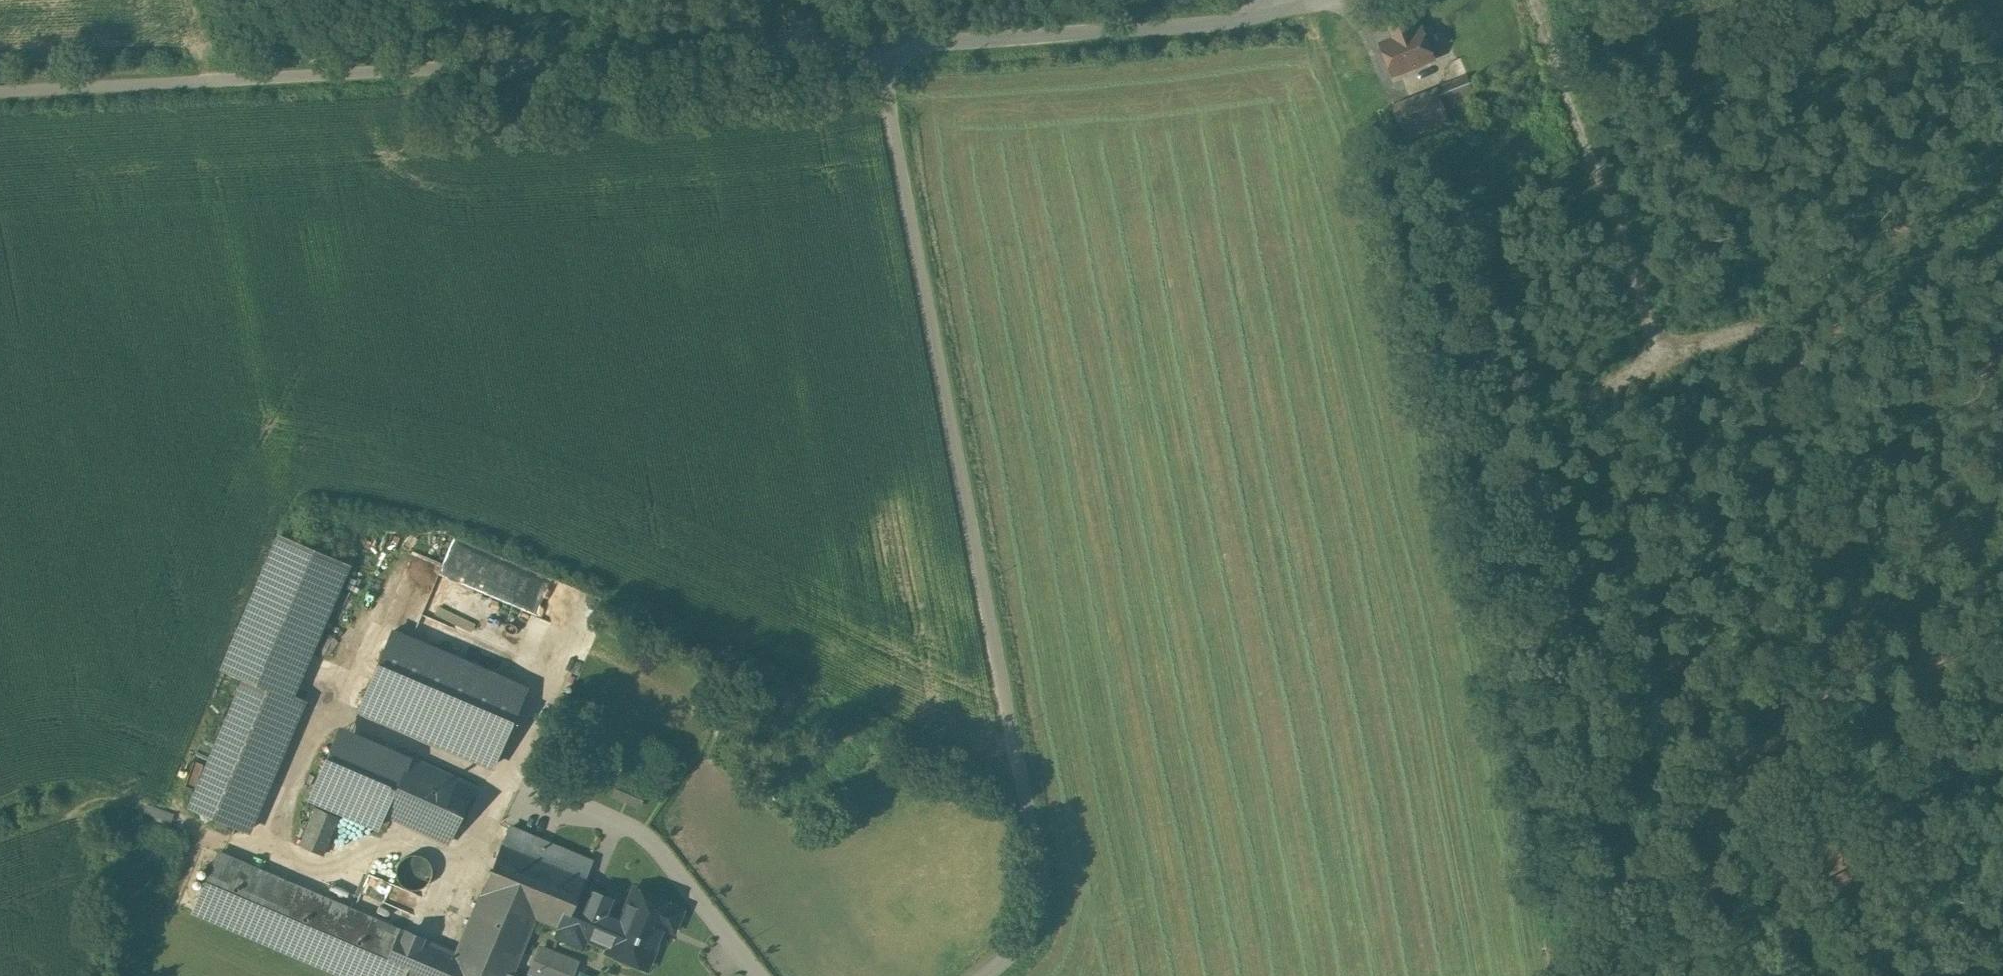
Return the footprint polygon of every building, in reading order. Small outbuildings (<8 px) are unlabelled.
[(1422,27),(1413,30),(1408,18),(1390,25),(1395,38),(1381,43),(1393,74),(1434,58),(1422,27)] [(1468,76),(1437,88),(1437,89),(1445,110),(1476,98),(1471,88),(1472,88),(1468,76)] [(1437,89),(1392,106),(1405,140),(1449,121),(1445,110),(1437,89)] [(290,697),(347,564),(280,535),(223,668),(245,678),(290,697)] [(442,563),(411,550),(380,625),(411,638),(442,563)] [(485,676),(462,724),(449,754),(482,769),(518,692),(485,676)] [(245,678),(190,805),(249,830),(304,703),(290,697),(245,678)] [(411,755),(368,735),(340,795),(383,815),(383,814),(447,844),(474,785),(411,755)] [(294,757),(292,757),(289,757),(287,758),(286,759),(285,760),(284,762),(284,764),(285,766),(285,768),(287,769),(288,770),(291,771),(294,771),(296,770),(297,769),(298,767),(298,766),(299,764),(299,762),(298,760),(296,759),(294,757)] [(315,807),(300,845),(322,855),(337,816),(315,807)] [(591,862),(508,828),(502,843),(584,877),(591,862)] [(285,881),(271,918),(404,975),(406,975),(511,975),(535,917),(560,927),(563,928),(574,903),(584,877),(502,843),(455,953),(285,881)] [(422,851),(417,850),(412,851),(409,852),(407,853),(405,854),(403,856),(401,858),(399,861),(397,864),(396,867),(396,869),(396,872),(396,876),(397,878),(398,881),(399,884),(401,887),(405,890),(409,892),(411,893),(414,894),(419,894),(424,893),(428,891),(432,889),(434,886),(436,883),(438,880),(439,877),(439,874),(440,872),(439,868),(438,865),(437,862),(436,860),(434,858),(432,855),(430,854),(427,852),(422,851)] [(285,881),(217,851),(195,911),(346,975),(403,975),(404,975),(271,918),(285,881)] [(620,922),(589,909),(578,934),(585,937),(609,947),(608,949),(646,965),(663,925),(672,929),(680,911),(671,907),(672,904),(634,888),(620,922)] [(589,909),(574,903),(563,928),(560,927),(556,936),(574,943),(578,934),(589,909)] [(585,937),(578,934),(574,943),(582,946),(585,937)] [(543,975),(584,975),(590,961),(549,942),(535,973),(543,975)]
